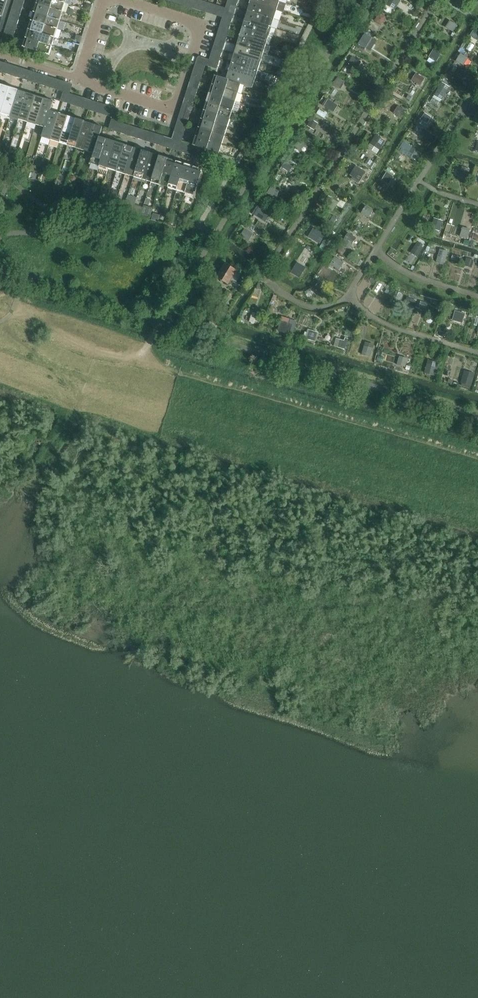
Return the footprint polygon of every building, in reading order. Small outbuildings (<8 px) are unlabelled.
[(3,17),(8,0),(0,0),(0,16),(3,17)] [(25,2),(19,0),(17,7),(23,9),(25,2)] [(53,0),(38,0),(37,4),(63,12),(66,4),(53,0)] [(251,3),(277,11),(280,2),(273,0),(252,0),(251,3)] [(201,1),(199,7),(206,9),(208,3),(201,1)] [(215,5),(208,3),(206,9),(213,11),(215,5)] [(251,3),(248,11),(274,19),(277,11),(251,3)] [(63,12),(37,4),(34,13),(60,21),(63,12)] [(218,6),(216,13),(223,15),(225,9),(218,6)] [(237,7),(231,6),(228,12),(235,14),(237,7)] [(23,9),(17,7),(14,14),(20,16),(23,9)] [(248,11),(245,20),(272,28),(274,19),(248,11)] [(60,21),(34,13),(31,22),(58,30),(60,21)] [(381,24),(385,17),(379,14),(375,21),(381,24)] [(233,18),(227,16),(225,23),(231,25),(233,18)] [(19,19),(13,18),(11,25),(17,27),(19,19)] [(245,20),(243,28),(269,37),(272,28),(245,20)] [(454,32),(458,25),(451,21),(446,28),(454,32)] [(58,30),(31,22),(29,30),(55,38),(58,30)] [(231,25),(225,23),(223,30),(229,32),(231,25)] [(17,27),(11,25),(9,31),(15,33),(17,27)] [(243,28),(240,37),(266,45),(269,37),(243,28)] [(55,38),(29,30),(26,39),(52,47),(55,38)] [(228,35),(222,33),(220,40),(226,42),(228,35)] [(367,46),(372,39),(365,34),(360,41),(367,46)] [(12,44),(14,37),(8,35),(6,42),(12,44)] [(240,37),(237,46),(264,54),(266,45),(240,37)] [(52,47),(26,39),(23,48),(50,56),(52,47)] [(226,42),(220,40),(218,47),(224,49),(226,42)] [(237,46),(235,54),(261,62),(264,54),(237,46)] [(223,52),(217,50),(214,57),(221,59),(223,52)] [(434,51),(430,57),(437,62),(441,55),(434,51)] [(235,54),(232,62),(258,71),(261,62),(235,54)] [(463,65),(468,58),(461,54),(456,61),(463,65)] [(358,69),(362,61),(354,56),(349,64),(358,69)] [(221,59),(214,57),(212,64),(218,66),(221,59)] [(232,62),(229,71),(255,80),(258,71),(232,62)] [(206,66),(200,64),(197,71),(203,73),(206,66)] [(14,70),(8,68),(6,74),(12,76),(14,70)] [(16,77),(22,79),(24,73),(18,71),(16,77)] [(203,73),(197,71),(195,78),(201,80),(203,73)] [(229,71),(227,80),(226,80),(241,85),(253,89),(255,80),(229,71)] [(31,75),(24,73),(22,79),(29,81),(31,75)] [(421,86),(425,79),(418,75),(414,82),(421,86)] [(33,83),(40,85),(42,79),(35,76),(33,83)] [(215,76),(212,85),(239,93),(241,85),(226,80),(227,80),(215,76)] [(340,89),(344,82),(338,78),(334,85),(340,89)] [(48,81),(42,79),(40,85),(47,87),(48,81)] [(200,83),(194,81),(192,88),(198,90),(200,83)] [(50,88),(57,90),(59,84),(52,82),(50,88)] [(442,83),(434,96),(442,100),(449,90),(445,87),(446,86),(442,83)] [(66,86),(59,84),(57,90),(64,92),(66,86)] [(2,85),(0,92),(0,114),(2,114),(10,88),(2,85)] [(212,85),(210,94),(236,102),(239,93),(212,85)] [(19,91),(10,88),(2,114),(11,117),(19,91)] [(198,90),(192,88),(190,95),(196,97),(198,90)] [(27,93),(19,91),(11,117),(19,120),(27,93)] [(36,96),(27,93),(19,120),(28,122),(36,96)] [(73,102),(75,96),(68,93),(66,100),(73,102)] [(241,104),(236,102),(210,94),(207,102),(233,111),(238,112),(241,104)] [(45,99),(36,96),(28,122),(36,125),(45,99)] [(81,98),(75,96),(73,102),(79,104),(81,98)] [(54,102),(45,99),(36,125),(45,128),(51,111),(54,102)] [(91,101),(85,99),(83,105),(89,107),(91,101)] [(195,100),(189,99),(187,105),(193,107),(195,100)] [(326,100),(323,106),(329,110),(333,104),(326,100)] [(99,103),(91,101),(89,107),(97,109),(99,103)] [(207,102),(204,111),(230,119),(233,111),(207,102)] [(100,110),(107,113),(109,106),(102,104),(100,110)] [(193,107),(187,105),(184,112),(191,114),(193,107)] [(116,109),(109,106),(107,113),(114,115),(116,109)] [(401,118),(405,111),(398,107),(394,114),(401,118)] [(59,114),(51,111),(45,128),(42,137),(51,140),(59,114)] [(204,111),(201,120),(228,128),(230,119),(204,111)] [(68,117),(59,114),(51,140),(60,143),(68,117)] [(427,124),(431,117),(425,114),(420,120),(427,124)] [(189,118),(183,116),(181,123),(187,125),(189,118)] [(76,119),(68,117),(60,143),(68,145),(76,119)] [(85,122),(76,119),(68,145),(76,148),(85,122)] [(314,131),(318,123),(311,119),(307,126),(314,131)] [(228,128),(201,120),(199,128),(225,136),(228,128)] [(93,125),(85,122),(76,148),(85,151),(93,125)] [(187,125),(181,123),(179,129),(185,131),(187,125)] [(103,127),(93,125),(85,151),(94,154),(99,137),(100,137),(103,127)] [(122,127),(115,125),(113,131),(120,133),(122,127)] [(122,127),(120,133),(127,135),(128,129),(122,127)] [(199,128),(196,136),(222,145),(225,136),(199,128)] [(139,133),(132,130),(130,136),(137,139),(139,133)] [(146,135),(139,133),(137,139),(144,141),(146,135)] [(184,135),(178,133),(176,140),(182,142),(184,135)] [(156,138),(149,136),(147,142),(154,144),(156,138)] [(196,136),(193,146),(219,154),(222,145),(196,136)] [(380,151),(386,142),(377,136),(371,144),(380,151)] [(108,140),(100,137),(99,137),(94,154),(91,164),(100,167),(108,140)] [(163,140),(156,138),(154,144),(161,146),(163,140)] [(117,143),(108,140),(100,167),(108,169),(117,143)] [(173,143),(166,141),(164,147),(171,149),(173,143)] [(307,150),(309,147),(300,142),(296,149),(302,153),(305,149),(307,150)] [(125,145),(117,143),(108,169),(117,172),(125,145)] [(180,145),(173,143),(171,149),(178,151),(180,145)] [(407,154),(412,147),(405,143),(401,150),(407,154)] [(134,148),(125,145),(117,172),(126,174),(134,148)] [(190,149),(183,147),(182,153),(188,155),(190,149)] [(142,151),(134,148),(126,174),(134,177),(142,151)] [(197,151),(190,149),(188,155),(195,157),(197,151)] [(151,154),(142,151),(134,177),(143,180),(151,154)] [(208,154),(201,152),(199,158),(206,160),(208,154)] [(160,156),(151,154),(143,180),(151,183),(160,156)] [(168,159),(160,156),(151,183),(160,185),(168,159)] [(177,162),(168,159),(160,185),(168,188),(177,162)] [(185,164),(177,162),(168,188),(177,190),(185,164)] [(288,173),(292,167),(285,162),(280,169),(288,173)] [(194,167),(185,164),(177,190),(186,193),(194,167)] [(361,182),(367,173),(357,166),(351,176),(361,182)] [(203,170),(194,167),(186,193),(195,196),(203,170)] [(467,180),(470,170),(462,168),(459,178),(467,180)] [(385,174),(378,184),(385,188),(391,178),(385,174)] [(273,197),(277,190),(271,187),(267,194),(273,197)] [(343,210),(347,203),(339,197),(337,200),(339,202),(337,206),(343,210)] [(370,219),(374,211),(366,207),(362,214),(370,219)] [(154,214),(152,221),(158,222),(160,216),(154,214)] [(439,231),(442,223),(434,220),(431,228),(439,231)] [(468,240),(470,230),(463,228),(460,238),(468,240)] [(249,241),(253,235),(245,230),(241,236),(249,241)] [(319,231),(313,240),(322,245),(327,237),(319,231)] [(351,249),(357,239),(349,233),(342,244),(351,249)] [(421,252),(424,246),(418,242),(414,248),(421,252)] [(446,260),(448,252),(440,250),(437,258),(446,260)] [(340,271),(345,263),(335,258),(331,265),(340,271)] [(297,263),(291,273),(300,278),(306,268),(297,263)] [(237,271),(226,264),(218,278),(229,285),(237,271)] [(323,294),(327,286),(320,282),(315,289),(323,294)] [(392,289),(385,286),(382,292),(389,296),(392,289)] [(226,305),(232,294),(225,290),(219,301),(226,305)] [(412,306),(415,300),(407,297),(405,303),(412,306)] [(437,314),(439,306),(431,304),(429,312),(437,314)] [(258,324),(260,316),(252,314),(250,322),(258,324)] [(463,322),(464,316),(456,314),(454,320),(463,322)] [(293,336),(297,322),(291,320),(290,324),(281,322),(278,332),(293,336)] [(319,333),(309,330),(306,339),(316,342),(319,333)] [(347,342),(341,340),(338,348),(345,349),(347,342)] [(372,349),(364,347),(362,356),(369,358),(372,349)] [(409,359),(400,357),(398,366),(406,368),(409,359)] [(439,368),(427,365),(425,374),(437,377),(439,368)] [(471,386),(475,374),(465,371),(461,384),(471,386)]
